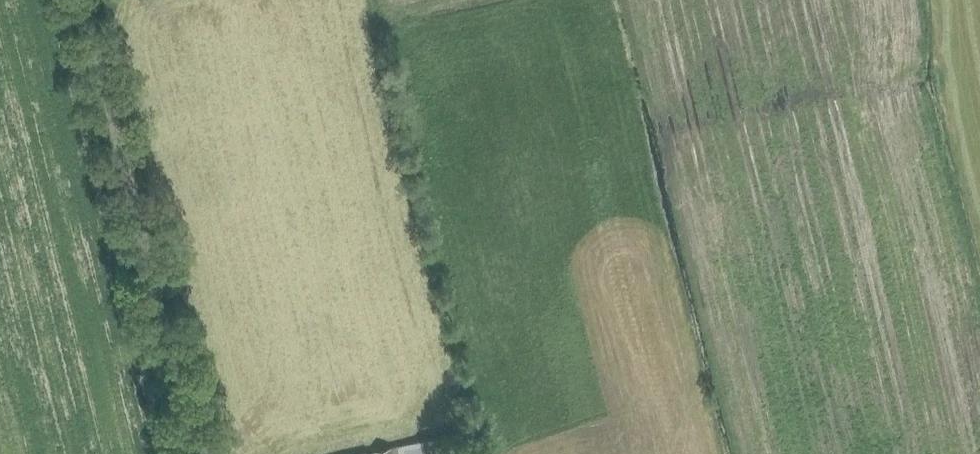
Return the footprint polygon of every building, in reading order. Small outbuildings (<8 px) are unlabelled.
[(373,451),(373,453),(399,453),(397,445),(373,451)]
